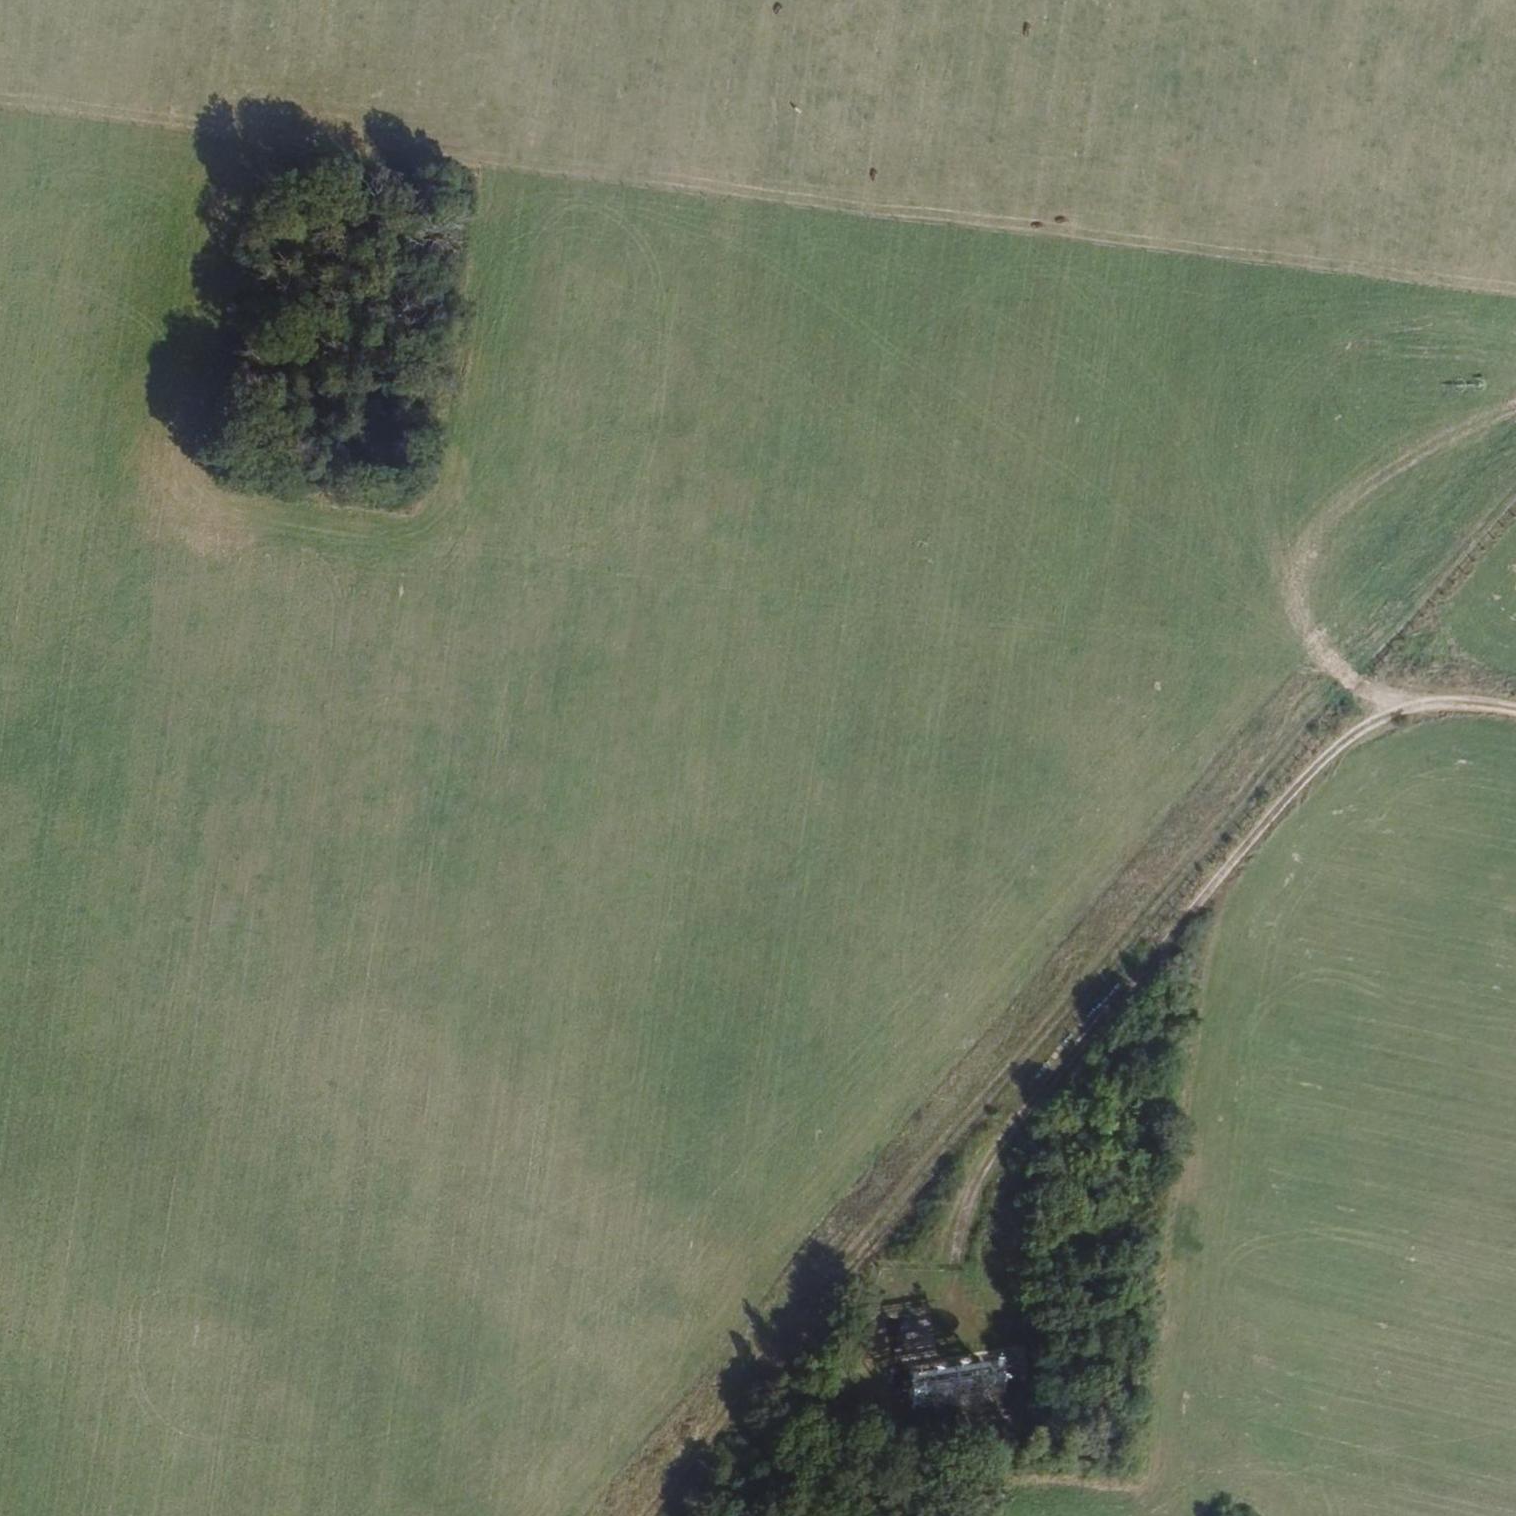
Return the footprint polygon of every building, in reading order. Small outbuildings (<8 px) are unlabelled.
[(1001,1352),(974,1355),(975,1366),(903,1375),(908,1416),(1008,1404),(1001,1352)]
